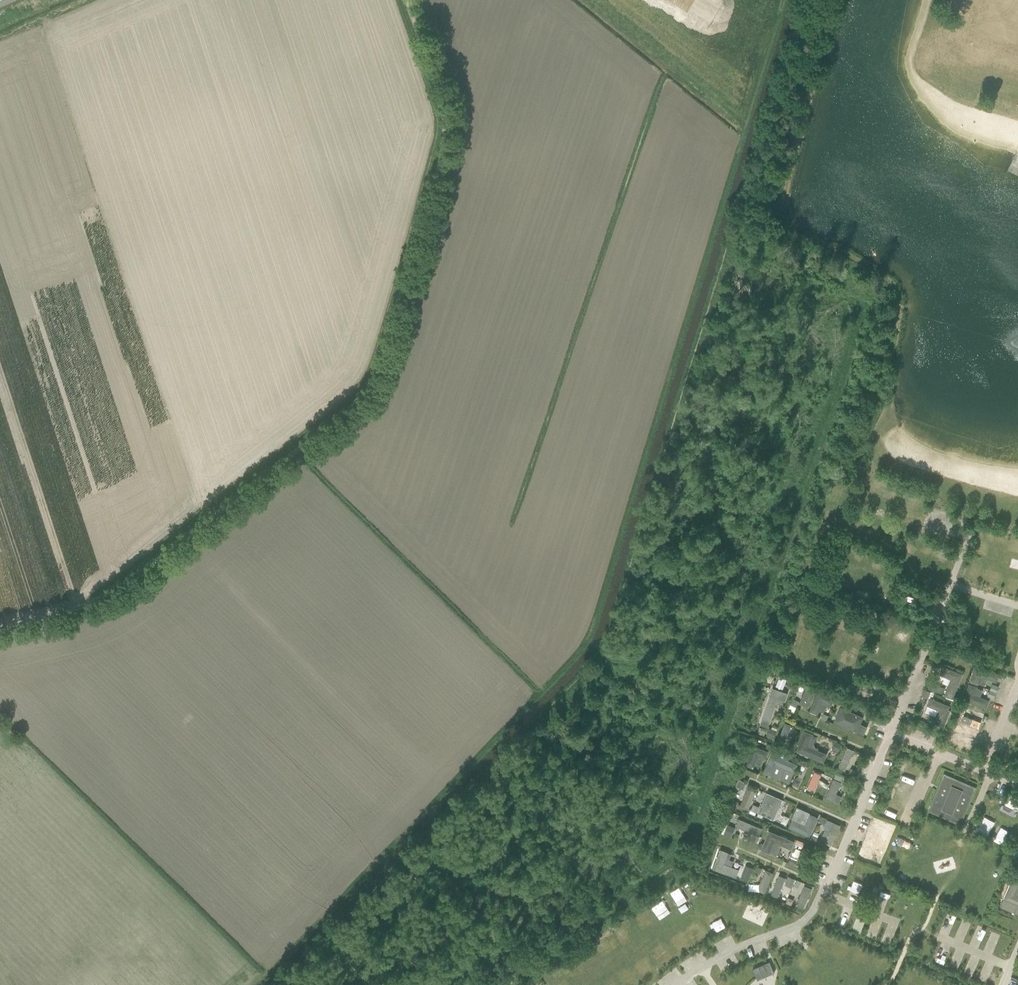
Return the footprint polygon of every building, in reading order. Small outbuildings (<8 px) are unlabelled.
[(905,485),(894,484),(891,500),(902,502),(905,485)] [(913,488),(909,498),(919,501),(923,491),(913,488)] [(986,537),(1001,544),(1006,533),(990,527),(986,537)] [(875,541),(878,533),(872,530),(869,538),(875,541)] [(885,546),(895,548),(897,539),(887,536),(885,546)] [(976,541),(972,552),(987,557),(991,546),(976,541)] [(921,552),(930,556),(935,546),(925,542),(921,552)] [(971,563),(969,578),(980,580),(983,564),(971,563)] [(989,568),(984,585),(995,588),(1000,571),(989,568)] [(1009,593),(1017,595),(1017,578),(1013,577),(1009,593)] [(894,639),(905,643),(910,628),(899,624),(894,639)] [(871,658),(866,670),(875,674),(880,661),(871,658)] [(997,681),(1001,671),(976,663),(964,699),(988,707),(990,699),(981,695),(983,689),(978,687),(982,676),(997,681)] [(944,694),(953,698),(964,673),(944,664),(937,680),(948,684),(944,694)] [(883,679),(893,682),(897,670),(887,667),(883,679)] [(778,686),(782,687),(786,677),(781,675),(778,686)] [(930,682),(927,689),(941,694),(944,688),(930,682)] [(808,707),(816,688),(807,684),(799,702),(808,707)] [(992,684),(989,690),(996,692),(998,687),(992,684)] [(760,723),(769,726),(776,703),(783,705),(787,692),(772,687),(760,723)] [(817,690),(810,711),(820,714),(823,704),(832,707),(835,695),(817,690)] [(924,690),(921,696),(928,698),(930,692),(924,690)] [(989,691),(987,696),(993,699),(995,693),(989,691)] [(944,729),(952,704),(930,697),(925,712),(936,715),(933,726),(944,729)] [(840,706),(834,723),(866,733),(868,725),(861,723),(864,714),(840,706)] [(871,712),(868,718),(874,720),(877,714),(871,712)] [(787,741),(794,725),(785,721),(778,738),(787,741)] [(769,728),(766,735),(773,738),(776,731),(778,727),(772,725),(771,729),(769,728)] [(812,745),(816,733),(804,728),(796,750),(824,761),(828,751),(812,745)] [(835,741),(832,749),(838,752),(841,744),(835,741)] [(746,763),(761,769),(769,750),(753,744),(746,763)] [(848,746),(839,765),(846,768),(855,749),(848,746)] [(789,782),(798,763),(772,752),(764,771),(789,782)] [(815,789),(822,773),(815,770),(808,785),(815,789)] [(826,796),(834,800),(843,780),(834,776),(826,796)] [(945,778),(945,777),(930,810),(958,822),(972,789),(959,783),(958,784),(945,778)] [(739,780),(736,786),(743,789),(745,783),(739,780)] [(749,786),(741,803),(749,807),(757,790),(749,786)] [(774,818),(783,797),(767,791),(758,812),(774,818)] [(1012,815),(1017,801),(1017,798),(1007,794),(1001,811),(1012,815)] [(788,827),(811,836),(819,815),(797,806),(788,827)] [(786,824),(788,818),(782,816),(780,822),(786,824)] [(761,834),(763,825),(739,818),(736,826),(761,834)] [(878,836),(883,823),(874,821),(865,848),(883,855),(889,840),(878,836)] [(982,823),(979,833),(988,835),(991,826),(982,823)] [(725,824),(721,832),(730,836),(733,827),(725,824)] [(762,849),(778,855),(781,844),(793,848),(796,839),(769,830),(762,849)] [(1000,830),(995,838),(1002,843),(1007,835),(1000,830)] [(812,835),(809,840),(816,843),(819,839),(812,835)] [(737,875),(740,867),(731,865),(735,853),(720,848),(713,868),(737,875)] [(860,858),(860,859),(867,862),(870,857),(863,853),(860,858)] [(792,854),(788,862),(794,865),(798,857),(792,854)] [(758,888),(766,891),(774,871),(766,868),(758,888)] [(779,897),(787,875),(779,872),(771,894),(779,897)] [(788,877),(785,885),(791,887),(794,879),(788,877)] [(848,894),(857,897),(863,882),(855,878),(848,894)] [(1017,912),(1017,882),(1011,879),(1001,906),(1017,912)] [(806,884),(797,903),(805,906),(813,887),(806,884)] [(670,892),(679,904),(686,899),(677,887),(670,892)] [(781,900),(793,904),(795,898),(783,894),(781,900)] [(663,899),(652,904),(658,917),(668,912),(663,899)] [(846,907),(839,925),(845,928),(852,910),(846,907)] [(649,908),(637,914),(642,924),(654,918),(649,908)] [(721,913),(713,917),(720,931),(728,926),(721,913)] [(626,924),(616,927),(621,939),(631,936),(626,924)] [(691,936),(696,944),(706,938),(701,930),(691,936)] [(597,942),(604,957),(614,952),(607,938),(597,942)] [(590,964),(597,959),(591,948),(584,952),(590,964)] [(669,952),(658,959),(661,964),(672,957),(669,952)] [(574,957),(566,960),(572,976),(580,973),(574,957)] [(771,960),(753,967),(757,978),(775,972),(771,960)] [(908,968),(905,977),(915,981),(919,972),(908,968)] [(562,982),(553,970),(543,976),(550,984),(558,984),(562,982)]
